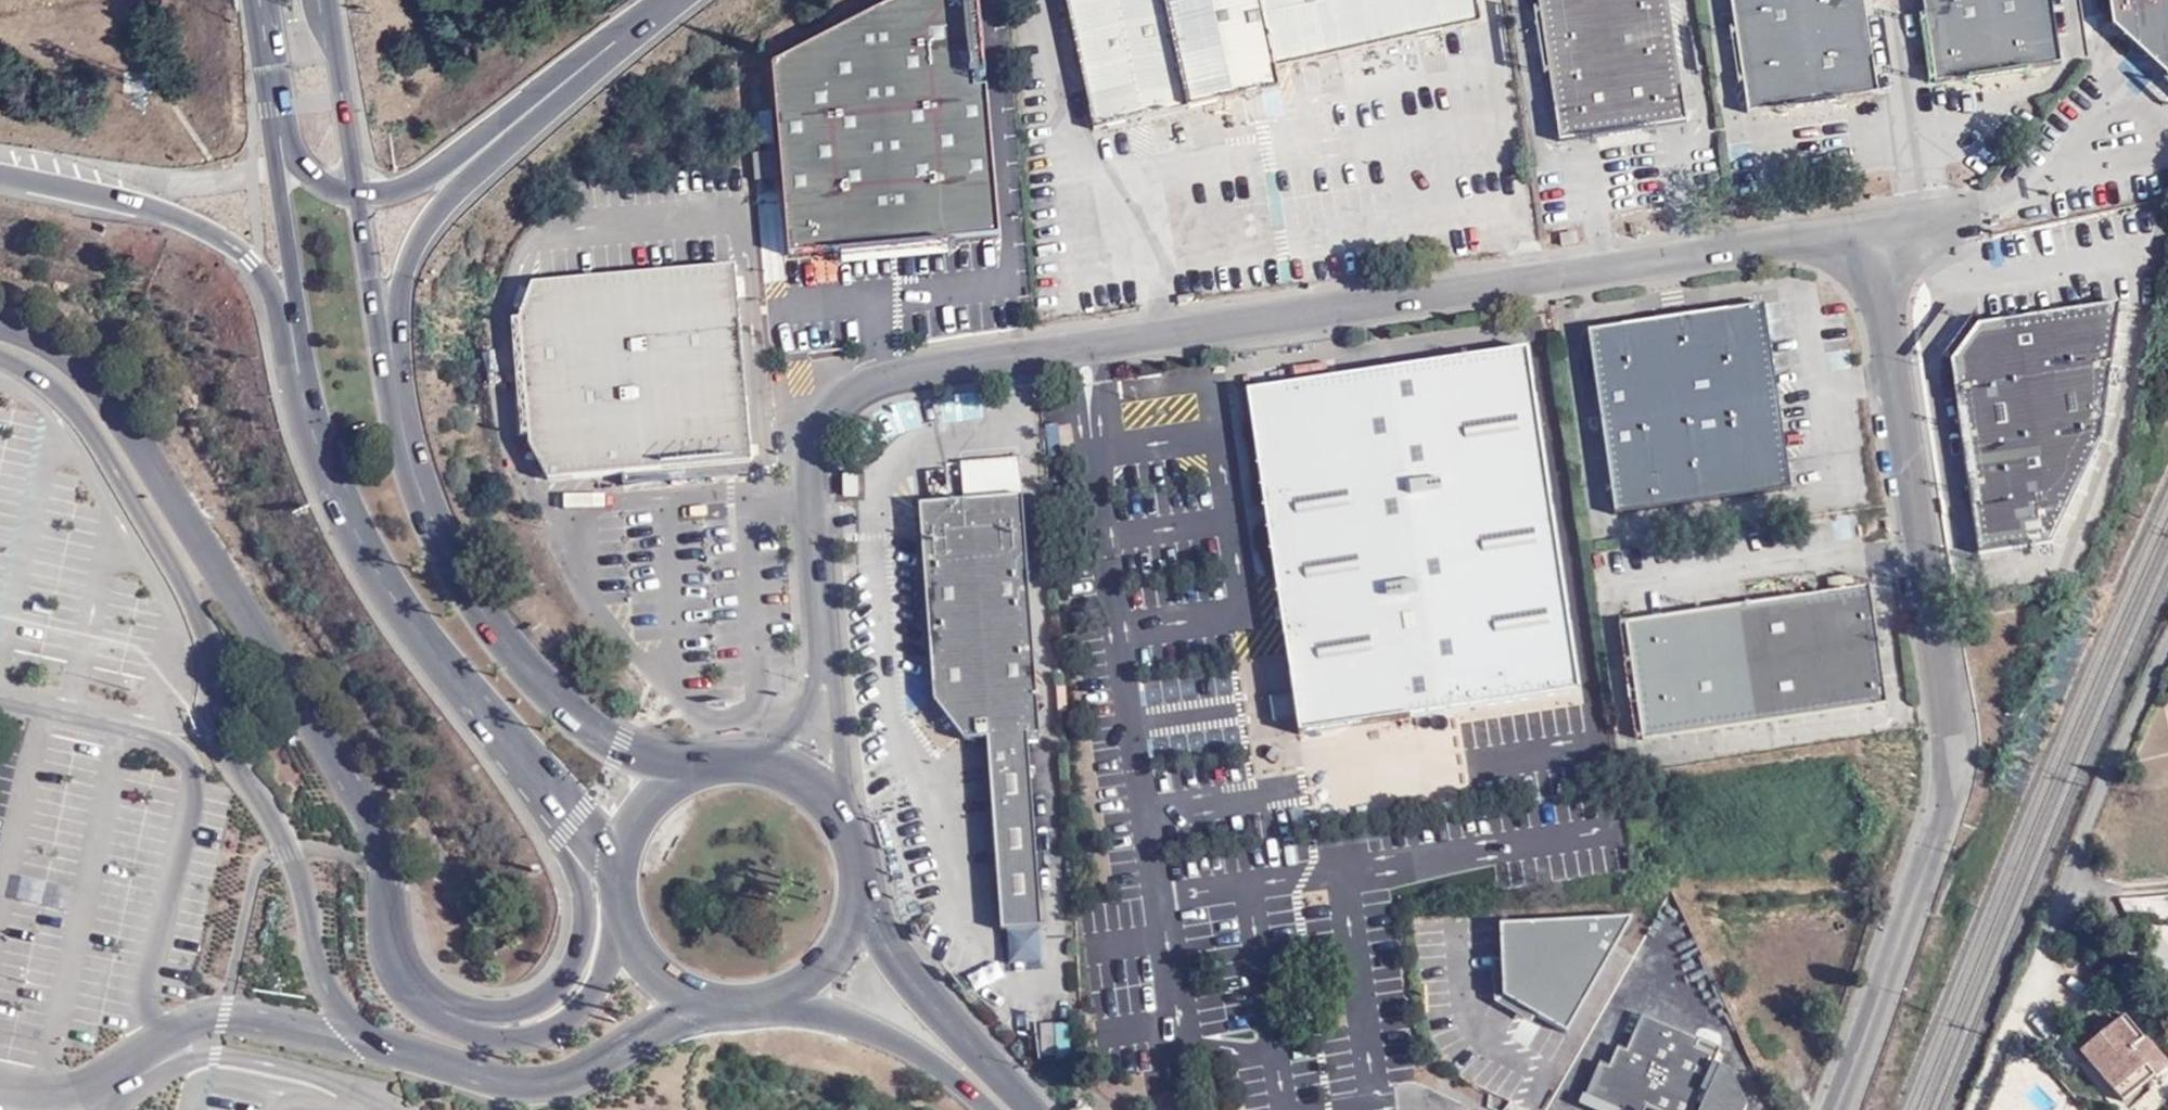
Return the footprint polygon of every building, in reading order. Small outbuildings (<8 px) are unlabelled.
[(1000,237),(986,88),(975,90),(967,0),(897,0),(772,64),(789,256),(1000,237)] [(1190,107),(1258,93),(1279,88),(1275,70),(1482,24),(1476,0),(1066,0),(1093,129),(1190,107)] [(1564,143),(1691,124),(1674,0),(1544,0),(1564,143)] [(1870,0),(1737,0),(1753,115),(1884,96),(1870,0)] [(1941,87),(2066,67),(2057,0),(1929,0),(1941,87)] [(2112,27),(2167,79),(2167,0),(2108,0),(2112,27)] [(983,27),(975,27),(978,73),(986,73),(983,27)] [(1258,93),(1190,107),(1198,147),(1266,133),(1258,93)] [(756,458),(741,263),(541,280),(523,321),(529,436),(557,474),(756,458)] [(1614,515),(1792,489),(1766,300),(1587,330),(1614,515)] [(1949,361),(1979,555),(2051,544),(2101,441),(2120,302),(1977,324),(1949,361)] [(1544,348),(1263,392),(1317,737),(1597,693),(1544,348)] [(964,500),(918,504),(933,702),(963,741),(986,739),(1001,932),(1042,929),(1028,736),(1040,735),(1019,458),(960,462),(964,500)] [(1866,595),(1629,626),(1644,741),(1884,708),(1866,595)] [(1567,1027),(1633,914),(1500,921),(1502,992),(1567,1027)] [(1689,1109),(1731,1109),(1737,1098),(1720,1063),(1710,1058),(1698,1084),(1692,1082),(1711,1039),(1634,1004),(1618,1040),(1610,1037),(1601,1057),(1591,1053),(1577,1086),(1629,1109),(1632,1109),(1638,1097),(1666,1109),(1679,1109),(1688,1091),(1693,1094),(1687,1109),(1689,1109)] [(2120,1104),(2165,1066),(2123,1016),(2077,1055),(2120,1104)] [(1072,1054),(1069,1021),(1052,1022),(1054,1055),(1072,1054)]
